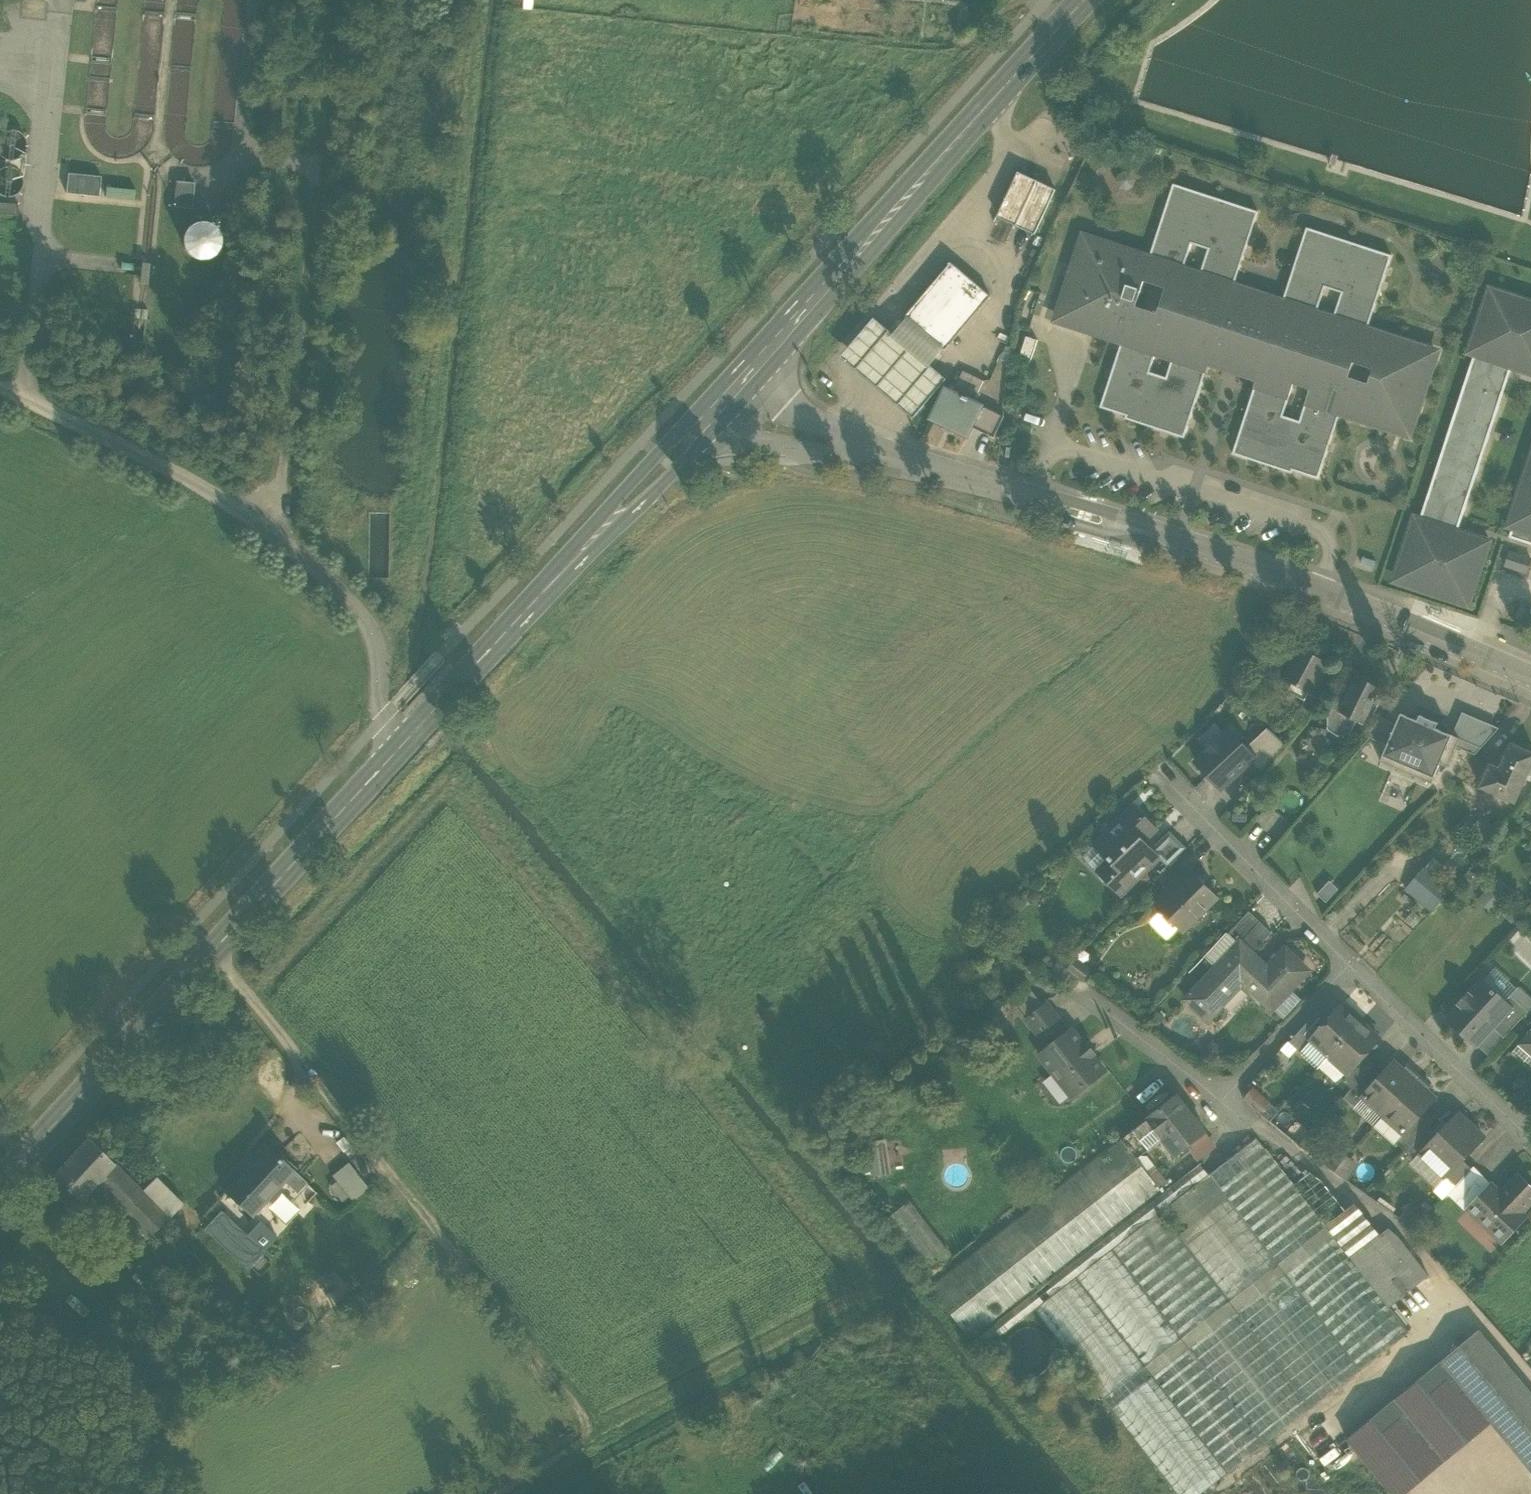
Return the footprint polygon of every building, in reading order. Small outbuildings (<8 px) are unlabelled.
[(113,52),(114,8),(97,8),(96,51),(113,52)] [(222,81),(238,81),(239,22),(223,21),(222,81)] [(108,88),(110,60),(92,59),(91,87),(108,88)] [(2,132),(0,136),(0,154),(10,159),(21,156),(26,146),(23,135),(13,129),(2,132)] [(11,161),(5,159),(4,167),(10,166),(15,168),(20,172),(22,176),(23,176),(26,153),(25,153),(21,157),(16,160),(11,161)] [(0,170),(0,194),(6,197),(17,194),(22,184),(19,173),(9,168),(0,170)] [(1028,177),(1018,172),(997,216),(1007,221),(1025,229),(1035,234),(1055,189),(1045,185),(1028,177)] [(100,177),(67,174),(65,194),(98,197),(100,177)] [(194,183),(177,181),(174,207),(192,208),(194,183)] [(1280,308),(1232,292),(1258,211),(1173,184),(1149,258),(1084,236),(1057,319),(1122,341),(1100,407),(1126,415),(1125,418),(1184,438),(1211,357),(1259,372),(1233,453),(1292,473),(1292,470),(1318,478),(1340,412),(1409,435),(1436,352),(1367,329),(1392,255),(1307,227),(1280,308)] [(0,203),(0,214),(18,216),(18,204),(0,203)] [(197,221),(190,224),(185,229),(181,237),(181,246),(184,252),(190,258),(198,261),(205,261),(213,257),(217,253),(221,244),(221,239),(218,229),(213,225),(207,222),(197,221)] [(951,263),(905,317),(907,318),(944,349),(945,350),(990,296),(951,263)] [(144,265),(135,265),(133,288),(140,288),(149,289),(151,266),(144,265)] [(1458,530),(1511,368),(1530,375),(1530,302),(1489,288),(1467,353),(1474,355),(1420,518),(1414,516),(1392,582),(1468,607),(1490,541),(1458,530)] [(139,304),(132,304),(130,327),(144,328),(147,305),(139,304)] [(944,349),(907,318),(893,334),(874,317),(841,356),(914,418),(947,379),(930,365),(944,349)] [(1026,336),(1020,357),(1031,361),(1038,340),(1026,336)] [(984,381),(963,370),(953,391),(974,401),(984,381)] [(953,391),(945,387),(930,418),(968,436),(972,427),(983,406),(983,405),(974,401),(953,391)] [(1003,417),(983,406),(972,427),(993,437),(1003,417)] [(1507,527),(1512,529),(1510,537),(1530,544),(1530,454),(1507,527)] [(1509,552),(1505,565),(1527,573),(1530,561),(1530,559),(1509,552)] [(1329,662),(1300,647),(1284,678),(1285,678),(1297,685),(1309,692),(1312,693),(1329,662)] [(1358,677),(1345,702),(1340,700),(1327,715),(1327,729),(1339,736),(1351,733),(1358,720),(1363,723),(1367,714),(1368,714),(1376,698),(1380,690),(1381,690),(1379,685),(1378,685),(1375,683),(1375,684),(1372,684),(1358,677)] [(1297,685),(1285,678),(1280,686),(1292,693),(1297,685)] [(1309,692),(1297,685),(1292,693),(1305,700),(1309,692)] [(1475,755),(1499,729),(1462,712),(1452,735),(1459,738),(1456,747),(1475,755)] [(1387,745),(1380,761),(1432,783),(1440,763),(1447,766),(1456,747),(1459,738),(1452,735),(1436,728),(1438,723),(1420,715),(1418,720),(1401,713),(1396,724),(1387,745)] [(1382,717),(1366,736),(1387,745),(1396,724),(1382,717)] [(1267,728),(1246,748),(1254,757),(1251,760),(1261,771),(1285,744),(1267,728)] [(1230,731),(1196,762),(1221,788),(1251,760),(1254,757),(1246,748),(1230,731)] [(1511,743),(1500,768),(1490,764),(1480,787),(1515,803),(1528,773),(1530,775),(1530,752),(1511,743)] [(1156,828),(1135,806),(1095,846),(1109,861),(1136,834),(1143,840),(1156,828)] [(1170,831),(1152,849),(1159,856),(1158,857),(1167,866),(1186,848),(1170,831)] [(1109,861),(1098,872),(1120,894),(1158,857),(1159,856),(1152,849),(1143,840),(1136,834),(1109,861)] [(1218,897),(1182,861),(1165,879),(1175,888),(1157,906),(1183,932),(1196,919),(1197,919),(1210,907),(1209,906),(1218,897)] [(1449,890),(1423,869),(1406,890),(1432,911),(1449,890)] [(1272,932),(1249,911),(1228,934),(1238,943),(1240,942),(1252,953),(1272,932)] [(1252,953),(1240,942),(1238,943),(1186,999),(1208,1020),(1241,984),(1270,1012),(1306,973),(1304,972),(1304,966),(1297,960),(1292,960),(1284,953),(1281,953),(1274,961),(1274,964),(1269,969),(1252,953)] [(1492,990),(1482,981),(1470,994),(1469,993),(1468,994),(1460,1003),(1459,1003),(1458,1004),(1459,1005),(1448,1018),(1459,1028),(1459,1029),(1460,1030),(1461,1029),(1464,1033),(1465,1034),(1476,1044),(1492,1027),(1510,1008),(1504,1002),(1494,993),(1495,992),(1492,989),(1492,990)] [(1528,1012),(1511,995),(1504,1002),(1510,1008),(1492,1027),(1504,1038),(1528,1012)] [(1070,1031),(1047,1002),(1026,1019),(1048,1048),(1070,1031)] [(1328,1019),(1310,1039),(1311,1040),(1305,1047),(1301,1052),(1319,1068),(1329,1056),(1361,1022),(1342,1004),(1328,1019)] [(1318,1010),(1294,1037),(1305,1047),(1311,1040),(1310,1039),(1328,1019),(1318,1010)] [(1361,1022),(1329,1056),(1347,1072),(1348,1073),(1364,1056),(1379,1039),(1361,1022)] [(1048,1048),(1040,1054),(1073,1097),(1105,1071),(1093,1055),(1095,1054),(1087,1043),(1084,1045),(1072,1029),(1070,1031),(1048,1048)] [(1523,1040),(1530,1047),(1530,1031),(1523,1040)] [(1364,1056),(1348,1073),(1347,1072),(1341,1079),(1351,1089),(1371,1066),(1373,1064),(1364,1056)] [(1381,1075),(1362,1097),(1363,1098),(1383,1115),(1418,1075),(1406,1064),(1403,1068),(1394,1061),(1381,1075)] [(1351,1089),(1344,1097),(1355,1107),(1363,1098),(1362,1097),(1381,1075),(1371,1066),(1351,1089)] [(1418,1075),(1383,1115),(1403,1133),(1404,1134),(1423,1112),(1436,1098),(1427,1090),(1431,1086),(1418,1075)] [(1273,1102),(1252,1085),(1240,1099),(1261,1117),(1273,1102)] [(1206,1132),(1177,1095),(1147,1118),(1147,1119),(1122,1139),(1137,1158),(1163,1139),(1176,1155),(1206,1132)] [(1423,1112),(1404,1134),(1403,1133),(1395,1142),(1405,1151),(1428,1127),(1429,1127),(1434,1121),(1423,1112)] [(1437,1135),(1419,1153),(1420,1154),(1445,1178),(1463,1160),(1484,1138),(1458,1113),(1437,1135)] [(1428,1127),(1405,1151),(1415,1160),(1420,1154),(1419,1153),(1437,1135),(1429,1127),(1428,1127)] [(143,1192),(88,1137),(52,1175),(80,1201),(87,1193),(95,1185),(105,1195),(98,1203),(118,1224),(126,1216),(136,1226),(148,1238),(168,1218),(168,1217),(143,1192)] [(1294,1185),(1257,1137),(1210,1174),(1209,1174),(1220,1188),(1360,1370),(1409,1332),(1389,1306),(1351,1257),(1294,1185)] [(866,1138),(868,1173),(886,1173),(885,1138),(866,1138)] [(1121,1138),(930,1287),(972,1341),(973,1341),(1163,1192),(1122,1139),(1121,1138)] [(293,1171),(263,1143),(252,1155),(256,1158),(225,1191),(251,1215),(254,1212),(257,1213),(260,1210),(259,1207),(293,1171)] [(1330,1170),(1346,1177),(1354,1161),(1338,1153),(1330,1170)] [(1463,1160),(1446,1178),(1454,1186),(1472,1168),(1463,1160)] [(369,1188),(348,1162),(332,1175),(352,1201),(369,1188)] [(1163,1192),(973,1341),(981,1351),(1034,1310),(1056,1293),(1076,1277),(1112,1249),(1160,1212),(1209,1174),(1210,1174),(1200,1164),(1163,1192)] [(1355,1203),(1345,1211),(1322,1180),(1310,1172),(1294,1185),(1351,1257),(1380,1235),(1355,1203)] [(1209,1174),(1160,1212),(1163,1215),(1159,1218),(1163,1223),(1167,1220),(1171,1226),(1220,1188),(1209,1174)] [(1501,1194),(1491,1185),(1468,1209),(1502,1241),(1525,1217),(1520,1212),(1530,1201),(1530,1188),(1518,1176),(1501,1194)] [(182,1203),(157,1178),(143,1192),(168,1217),(182,1203)] [(95,1185),(87,1193),(98,1203),(105,1195),(95,1185)] [(1360,1370),(1220,1188),(1171,1226),(1312,1408),(1360,1370)] [(918,1264),(941,1251),(912,1197),(888,1210),(918,1264)] [(259,1221),(246,1234),(220,1210),(203,1228),(247,1269),(276,1237),(259,1221)] [(1171,1226),(1167,1220),(1163,1223),(1159,1218),(1163,1215),(1160,1212),(1112,1249),(1264,1445),(1312,1408),(1171,1226)] [(136,1226),(126,1216),(118,1224),(128,1234),(136,1226)] [(1380,1235),(1351,1257),(1389,1306),(1429,1276),(1398,1236),(1388,1228),(1380,1235)] [(1264,1445),(1112,1249),(1076,1277),(1145,1366),(1228,1473),(1264,1445)] [(1145,1366),(1076,1277),(1056,1293),(1034,1310),(1103,1399),(1145,1366)] [(1479,1329),(1440,1361),(1491,1423),(1530,1471),(1530,1393),(1479,1329)] [(1346,1438),(1393,1493),(1405,1493),(1491,1423),(1440,1361),(1346,1438)] [(1145,1366),(1103,1399),(1177,1493),(1200,1493),(1228,1473),(1145,1366)]
